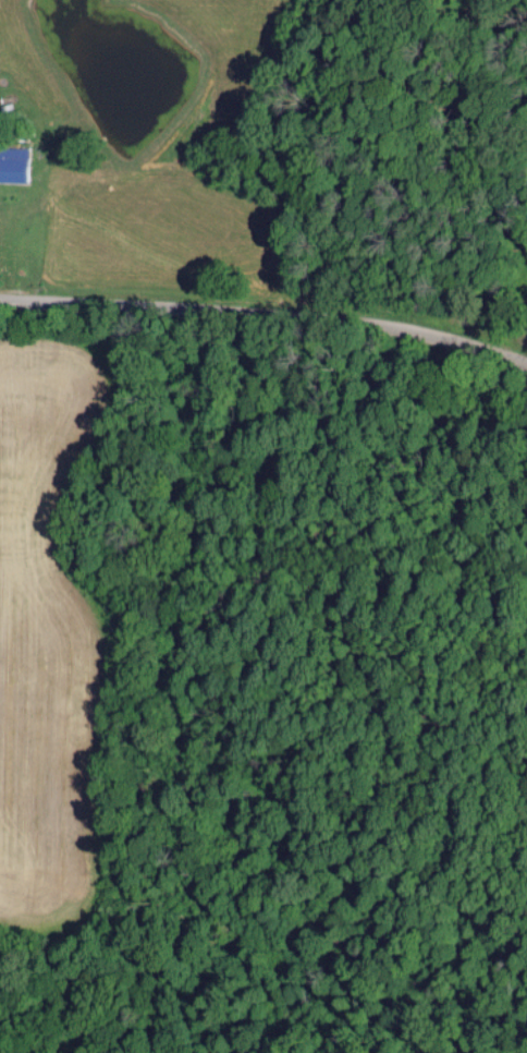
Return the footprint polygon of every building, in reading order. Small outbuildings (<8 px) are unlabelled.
[(0,147),(0,182),(23,183),(25,148),(0,147)]
